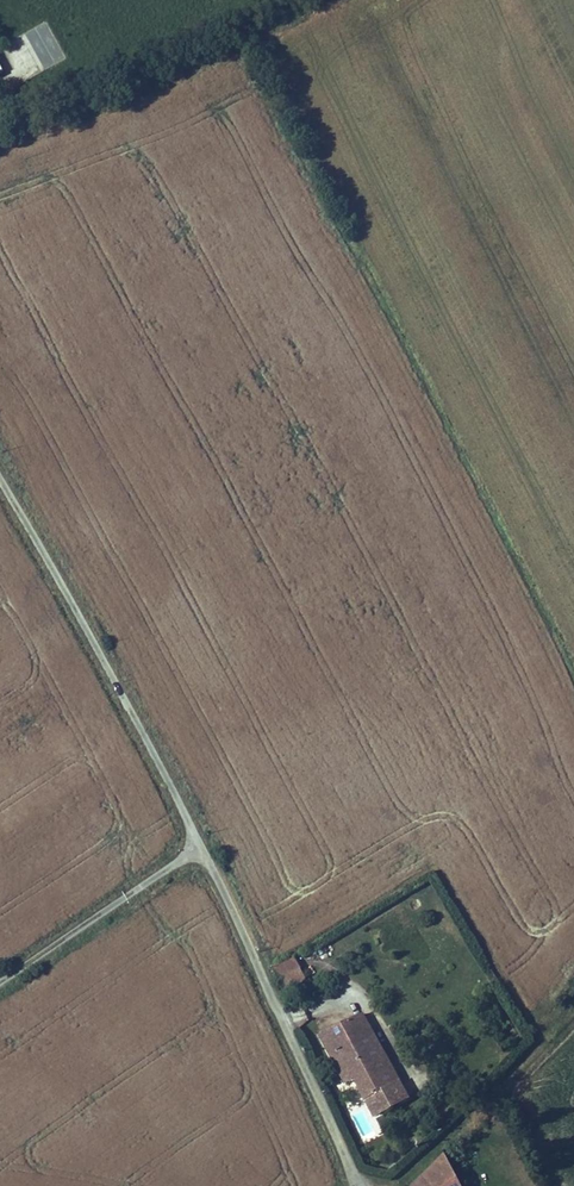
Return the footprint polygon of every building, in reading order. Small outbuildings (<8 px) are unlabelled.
[(291,956),(270,967),(282,991),(303,980),(291,956)] [(303,1009),(291,1012),(294,1023),(306,1019),(303,1009)] [(406,1098),(360,1015),(320,1037),(346,1083),(354,1079),(375,1115),(406,1098)] [(413,1185),(460,1185),(442,1158),(413,1185)]
